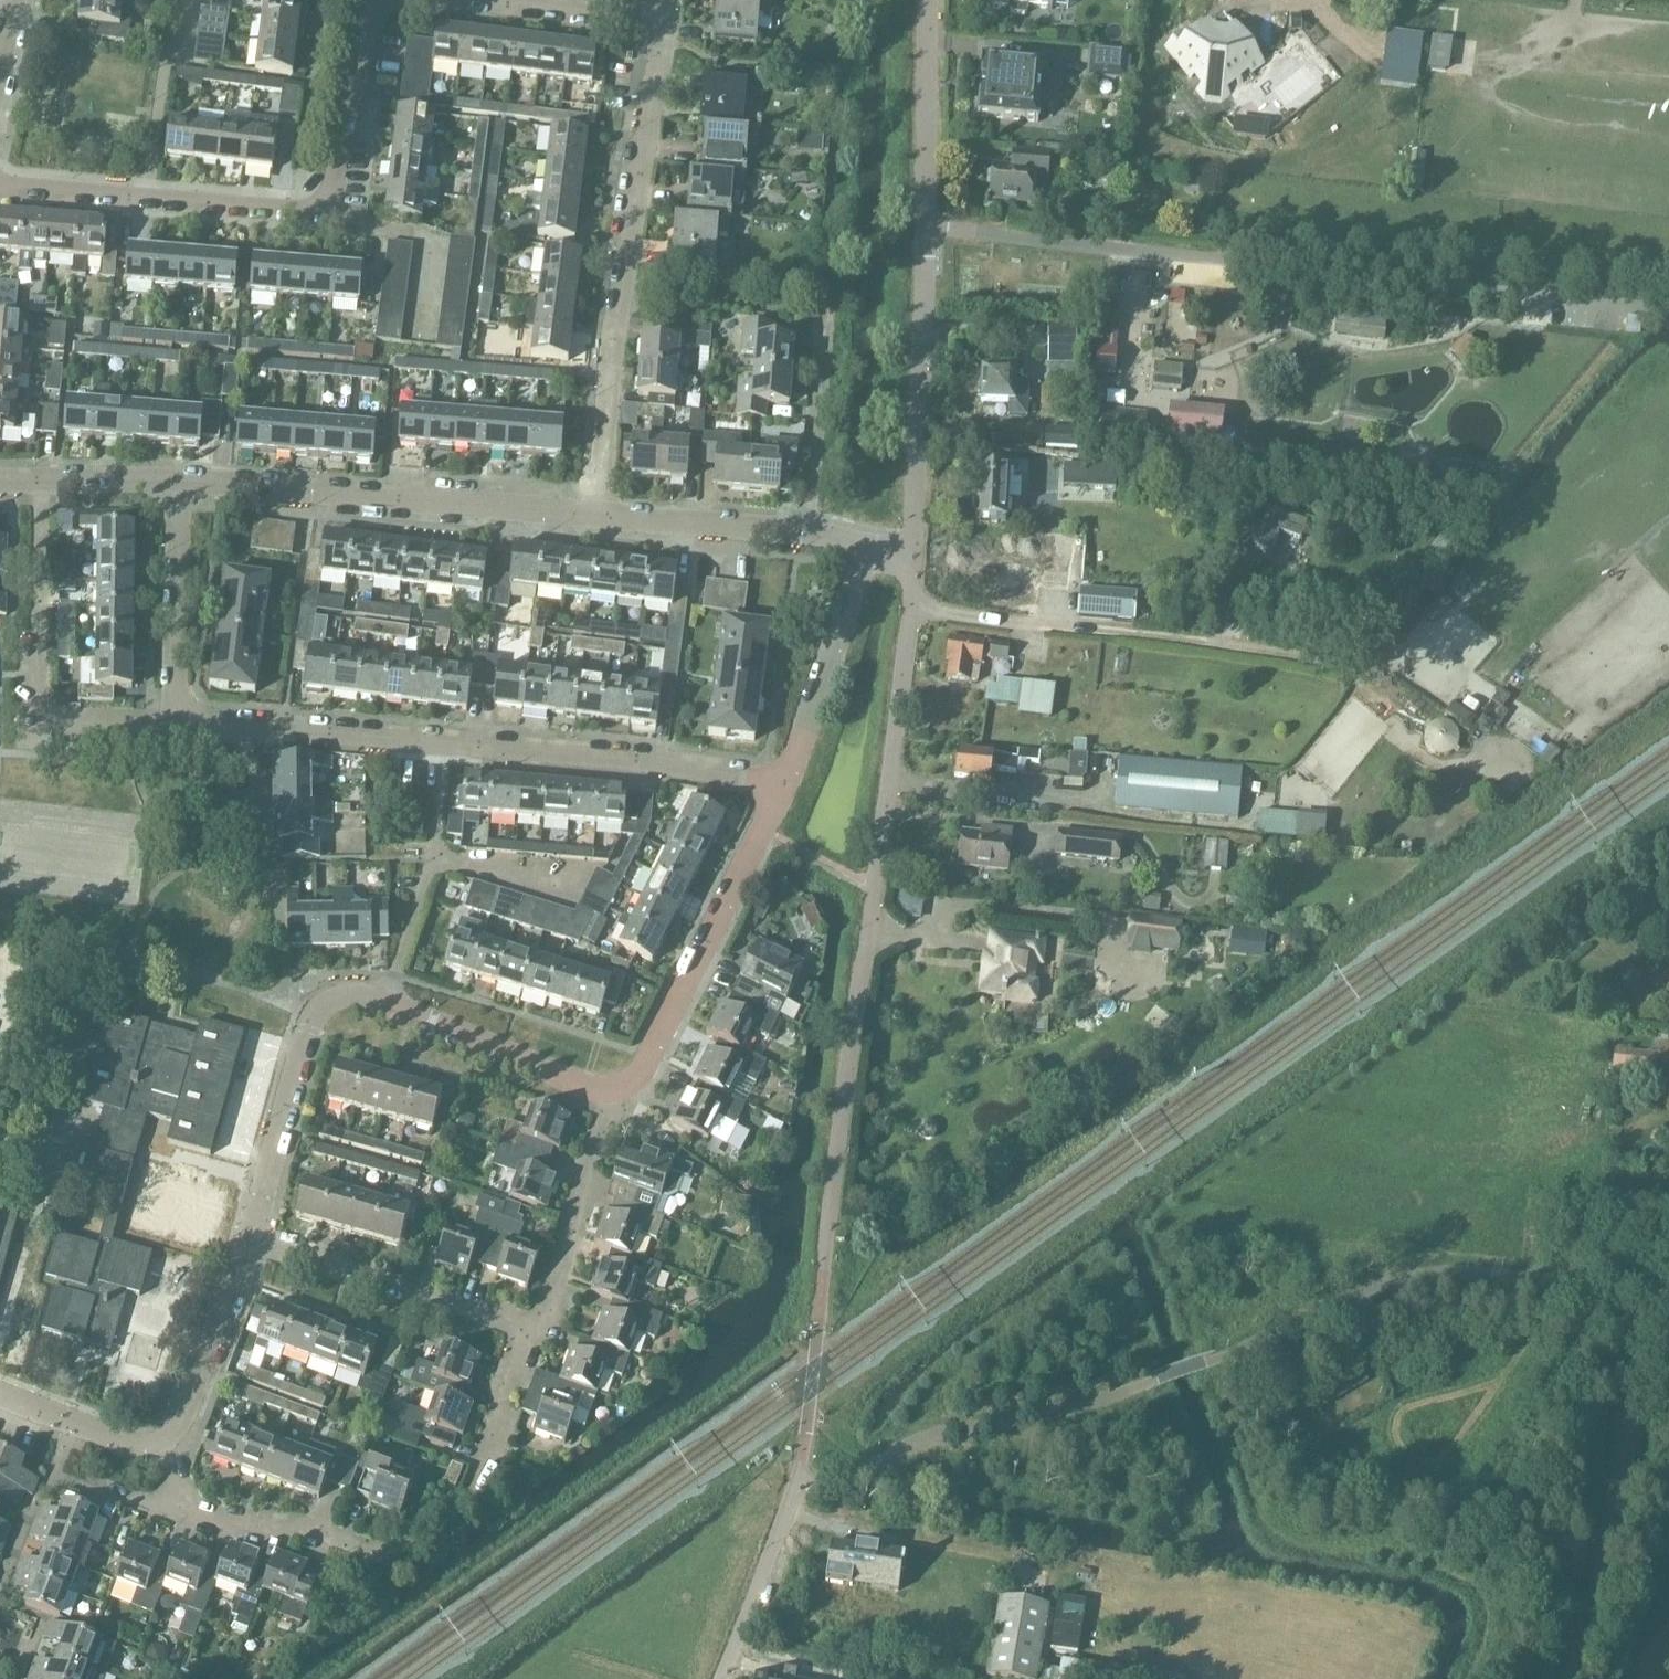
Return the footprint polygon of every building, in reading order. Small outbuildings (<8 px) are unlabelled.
[(129,6),(84,0),(82,0),(79,22),(99,24),(97,38),(128,42),(132,6),(129,6)] [(211,9),(222,11),(224,0),(213,0),(211,9)] [(263,17),(303,22),(305,22),(308,0),(265,0),(263,17)] [(713,39),(757,43),(760,14),(770,15),(771,0),(717,0),(713,39)] [(987,3),(1010,6),(1009,12),(1012,16),(1024,17),(1028,13),(1029,7),(1052,9),(1053,7),(1067,8),(1068,0),(987,0),(987,3)] [(231,12),(202,8),(201,21),(229,25),(231,12)] [(1291,30),(1300,30),(1300,15),(1290,15),(1291,30)] [(263,17),(259,43),(297,48),(300,48),(303,22),(263,17)] [(229,25),(201,21),(199,35),(227,39),(229,25)] [(1224,37),(1216,36),(1207,25),(1184,43),(1178,37),(1167,46),(1192,77),(1197,73),(1204,83),(1198,88),(1206,97),(1221,99),(1264,65),(1235,28),(1224,37)] [(464,31),(438,27),(436,42),(435,55),(434,65),(459,68),(464,31)] [(486,71),(490,34),(464,31),(459,68),(486,71)] [(1388,32),(1381,83),(1416,88),(1423,36),(1388,32)] [(512,75),(517,38),(490,34),(486,71),(512,75)] [(225,52),(227,39),(199,35),(197,48),(225,52)] [(539,78),(543,41),(517,38),(512,75),(539,78)] [(820,38),(818,49),(817,55),(833,58),(835,50),(836,41),(820,38)] [(410,39),(409,51),(435,55),(436,42),(410,39)] [(565,81),(570,44),(543,41),(539,78),(565,81)] [(293,75),(297,48),(259,43),(256,70),(293,75)] [(570,44),(565,81),(592,85),(597,48),(570,44)] [(223,66),(225,52),(197,48),(195,62),(223,66)] [(1125,81),(1128,52),(1091,49),(1089,78),(1125,81)] [(409,51),(407,64),(433,68),(434,65),(435,55),(409,51)] [(1039,123),(1044,64),(984,59),(978,117),(1039,123)] [(407,64),(405,77),(432,81),(433,68),(407,64)] [(203,83),(204,73),(178,69),(176,79),(203,83)] [(230,86),(231,76),(204,73),(203,83),(230,86)] [(704,75),(700,123),(706,123),(706,122),(746,125),(746,124),(748,96),(758,97),(759,80),(704,75)] [(256,90),(258,79),(231,76),(230,86),(256,90)] [(405,77),(404,90),(430,94),(432,81),(405,77)] [(258,79),(256,90),(283,93),(284,83),(258,79)] [(785,82),(785,91),(802,93),(803,83),(803,82),(786,80),(785,82)] [(430,94),(404,90),(402,103),(428,107),(430,97),(430,94)] [(454,110),(455,100),(430,97),(428,107),(454,110)] [(481,113),(482,104),(455,100),(454,110),(481,113)] [(482,104),(481,113),(507,116),(508,107),(482,104)] [(508,107),(507,116),(533,119),(534,110),(508,107)] [(395,137),(431,142),(435,115),(399,110),(395,137)] [(534,110),(533,119),(560,122),(561,114),(534,110)] [(561,114),(560,122),(587,125),(588,117),(561,114)] [(250,131),(245,168),(272,171),(279,122),(252,118),(250,131)] [(193,161),(198,124),(171,120),(166,157),(193,161)] [(476,148),(486,149),(489,122),(479,121),(476,148)] [(492,150),(503,151),(506,124),(496,122),(492,150)] [(702,168),(702,169),(746,172),(749,142),(760,143),(761,125),(746,124),(746,125),(706,122),(706,123),(702,168)] [(219,164),(224,127),(198,124),(193,161),(219,164)] [(245,168),(250,131),(224,127),(219,164),(245,168)] [(548,157),(585,162),(589,134),(552,130),(548,157)] [(806,130),(805,148),(821,149),(822,131),(806,130)] [(428,168),(431,142),(395,137),(392,163),(428,168)] [(1046,145),(1045,153),(1065,155),(1066,147),(1046,145)] [(472,174),(482,175),(486,149),(476,148),(472,174)] [(499,177),(503,151),(492,150),(489,176),(499,177)] [(1048,180),(1052,157),(1013,154),(1011,167),(993,166),(990,200),(1030,204),(1034,179),(1048,180)] [(582,188),(585,162),(548,157),(545,183),(582,188)] [(426,183),(428,168),(392,163),(388,190),(437,196),(439,184),(426,183)] [(687,213),(687,214),(731,217),(744,218),(746,190),(745,190),(746,172),(702,169),(702,168),(691,167),(687,213)] [(482,175),(472,174),(469,200),(479,201),(482,175)] [(791,175),(791,184),(807,185),(807,176),(791,175)] [(496,204),(499,177),(489,176),(486,203),(496,204)] [(582,188),(545,183),(543,197),(527,195),(525,208),(542,210),(579,214),(582,188)] [(436,207),(437,196),(388,190),(385,217),(421,221),(423,206),(436,207)] [(476,232),(479,201),(469,200),(465,230),(476,232)] [(492,230),(496,204),(486,203),(482,229),(492,230)] [(575,241),(579,214),(542,210),(538,236),(575,241)] [(676,212),(672,267),(716,270),(719,234),(729,235),(731,217),(687,214),(687,213),(676,212)] [(25,217),(0,215),(0,252),(21,254),(22,254),(25,217)] [(50,256),(53,219),(25,217),(22,254),(21,254),(19,272),(33,273),(35,255),(50,256)] [(77,258),(80,221),(53,219),(50,256),(76,258),(77,258)] [(115,280),(118,250),(105,249),(107,224),(80,221),(77,258),(76,258),(74,276),(87,277),(88,259),(104,261),(103,279),(115,280)] [(456,229),(455,237),(475,240),(476,232),(465,230),(456,229)] [(450,248),(473,251),(475,240),(455,237),(452,237),(450,248)] [(387,254),(411,257),(413,245),(389,242),(387,254)] [(486,269),(496,271),(500,243),(489,242),(486,269)] [(472,264),(473,251),(450,248),(449,261),(472,264)] [(157,252),(130,250),(127,284),(154,286),(157,252)] [(583,255),(545,250),(545,251),(536,251),(533,275),(542,276),(541,277),(579,282),(583,255)] [(181,289),(184,254),(157,252),(154,286),(181,289)] [(207,291),(210,257),(184,254),(181,289),(207,291)] [(410,269),(411,257),(387,254),(386,266),(410,269)] [(210,257),(207,291),(234,293),(237,259),(210,257)] [(279,297),(282,263),(255,260),(252,294),(279,297)] [(470,275),(472,264),(449,261),(447,272),(470,275)] [(306,299),(309,265),(282,263),(279,297),(306,299)] [(332,301),(335,267),(309,265),(306,299),(332,301)] [(408,281),(410,269),(386,266),(384,278),(408,281)] [(335,267),(332,301),(359,303),(362,270),(335,267)] [(493,297),(496,271),(486,269),(483,296),(493,297)] [(469,288),(470,275),(447,272),(446,285),(469,288)] [(576,308),(579,282),(541,277),(538,302),(538,303),(576,308)] [(406,293),(408,281),(384,278),(382,290),(406,293)] [(18,297),(19,284),(0,282),(0,311),(17,312),(18,297)] [(467,299),(469,288),(446,285),(444,297),(467,299)] [(405,305),(406,293),(382,290),(381,302),(405,305)] [(490,324),(493,297),(483,296),(479,323),(490,324)] [(466,312),(467,299),(444,297),(443,309),(466,312)] [(45,315),(46,299),(32,298),(30,314),(45,315)] [(46,299),(45,315),(57,316),(58,300),(46,299)] [(538,303),(538,302),(529,301),(525,327),(535,328),(535,329),(572,334),(576,308),(538,303)] [(403,317),(405,305),(381,302),(379,314),(403,317)] [(465,324),(466,312),(443,309),(441,321),(465,324)] [(402,330),(403,317),(379,314),(377,326),(402,330)] [(1096,375),(1114,377),(1120,318),(1102,316),(1096,375)] [(22,349),(24,321),(0,319),(0,348),(22,350),(22,349)] [(1384,339),(1386,326),(1338,319),(1336,333),(1384,339)] [(463,336),(465,324),(441,321),(440,334),(463,336)] [(66,348),(68,325),(52,324),(50,347),(66,348)] [(754,371),(792,375),(795,343),(772,341),(773,327),(744,325),(742,353),(755,354),(754,371)] [(95,326),(94,338),(107,339),(108,327),(95,326)] [(400,342),(402,330),(377,326),(376,339),(400,342)] [(1048,358),(1077,358),(1076,328),(1048,328),(1048,358)] [(569,361),(572,334),(535,329),(532,356),(569,361)] [(150,343),(151,332),(123,330),(123,341),(150,343)] [(176,345),(177,334),(151,332),(150,343),(176,345)] [(202,347),(203,336),(177,334),(176,345),(202,347)] [(461,349),(463,336),(440,334),(438,347),(461,349)] [(711,350),(711,336),(685,334),(684,348),(711,350)] [(203,336),(202,347),(230,350),(231,339),(203,336)] [(1197,336),(1196,345),(1205,346),(1206,337),(1197,336)] [(274,354),(275,342),(248,340),(247,352),(274,354)] [(641,368),(677,371),(680,344),(643,341),(641,368)] [(301,356),(302,345),(275,342),(274,354),(301,356)] [(1183,342),(1182,350),(1194,352),(1194,343),(1183,342)] [(100,358),(101,347),(74,345),(73,356),(100,358)] [(327,359),(328,347),(302,345),(301,356),(327,359)] [(127,360),(128,349),(101,347),(100,358),(127,360)] [(328,347),(327,359),(355,361),(355,350),(328,347)] [(0,348),(0,375),(19,377),(21,361),(32,362),(33,350),(22,349),(22,350),(0,348)] [(153,363),(154,352),(128,349),(127,360),(153,363)] [(182,354),(172,353),(154,352),(153,363),(181,365),(182,354)] [(236,400),(239,369),(240,359),(219,357),(218,366),(225,367),(221,399),(236,400)] [(273,373),(274,362),(247,360),(246,371),(273,373)] [(433,373),(434,363),(397,360),(395,370),(433,373)] [(299,375),(300,364),(274,362),(273,373),(299,375)] [(208,363),(207,377),(215,378),(217,364),(208,363)] [(460,376),(461,365),(434,363),(433,373),(460,376)] [(326,378),(327,366),(300,364),(299,375),(326,378)] [(1181,392),(1183,367),(1155,364),(1153,389),(1181,392)] [(486,378),(487,368),(461,365),(460,376),(486,378)] [(47,380),(63,381),(64,367),(48,366),(47,380)] [(352,380),(353,369),(327,366),(326,378),(352,380)] [(513,381),(514,370),(487,368),(486,378),(513,381)] [(675,398),(677,371),(641,368),(639,395),(675,398)] [(1027,418),(1029,385),(1015,384),(1016,369),(983,368),(981,401),(1009,402),(1008,417),(1027,418)] [(353,369),(352,380),(380,383),(381,371),(353,369)] [(539,383),(540,372),(514,370),(513,381),(539,383)] [(789,406),(792,375),(754,371),(753,388),(739,387),(737,416),(766,418),(767,404),(789,406)] [(540,372),(539,383),(566,385),(567,374),(540,372)] [(30,393),(18,391),(19,377),(0,375),(0,403),(25,405),(25,404),(29,405),(30,393)] [(61,394),(63,381),(47,380),(46,392),(61,394)] [(120,441),(123,407),(110,406),(111,388),(98,387),(96,405),(93,438),(120,441)] [(430,413),(431,399),(418,398),(416,412),(403,411),(400,445),(428,447),(430,413)] [(93,438),(96,405),(69,402),(66,436),(93,438)] [(25,405),(0,403),(0,441),(1,442),(2,431),(14,432),(16,417),(24,418),(25,405)] [(176,412),(173,445),(199,447),(200,438),(219,440),(223,405),(201,403),(200,414),(176,412)] [(480,451),(484,403),(472,403),(470,416),(457,415),(454,449),(480,451)] [(507,453),(510,420),(497,419),(498,404),(484,403),(480,451),(507,453)] [(661,442),(662,435),(663,422),(665,408),(638,406),(636,420),(653,421),(651,442),(634,441),(634,440),(626,439),(624,461),(633,462),(632,477),(659,479),(661,442)] [(57,435),(60,408),(45,407),(42,434),(57,435)] [(146,443),(149,409),(123,407),(120,441),(146,443)] [(1220,456),(1224,413),(1170,407),(1166,450),(1220,456)] [(173,445),(176,412),(149,409),(146,443),(173,445)] [(270,419),(270,410),(258,410),(257,418),(242,417),(239,451),(266,453),(269,419),(270,419)] [(705,412),(691,411),(689,439),(703,440),(705,412)] [(454,449),(457,415),(430,413),(428,447),(454,449)] [(1144,445),(1144,442),(1146,418),(1103,414),(1100,440),(1144,445)] [(295,422),(270,419),(269,419),(266,453),(292,456),(295,422)] [(533,456),(536,422),(510,420),(507,453),(533,456)] [(319,458),(322,424),(295,422),(292,456),(319,458)] [(536,422),(533,456),(560,458),(563,424),(536,422)] [(345,460),(348,426),(322,424),(319,458),(345,460)] [(348,426),(345,460),(372,462),(375,428),(348,426)] [(1047,429),(1046,448),(1076,450),(1077,431),(1047,429)] [(662,435),(661,442),(659,479),(686,481),(689,444),(668,443),(669,436),(662,435)] [(747,491),(750,453),(733,452),(734,438),(705,436),(703,465),(717,466),(715,488),(747,491)] [(750,453),(747,491),(779,494),(781,471),(795,472),(797,443),(766,441),(765,454),(750,453)] [(1100,464),(1098,480),(1114,481),(1115,466),(1100,464)] [(1008,484),(1009,470),(978,468),(976,518),(1006,520),(1007,503),(1013,503),(1019,499),(1020,488),(1014,483),(1008,484)] [(1270,508),(1255,547),(1272,553),(1280,531),(1302,539),(1308,523),(1270,508)] [(99,528),(99,554),(134,554),(135,528),(116,528),(116,514),(88,513),(89,528),(99,528)] [(74,514),(61,514),(61,527),(74,527),(74,514)] [(266,552),(269,524),(256,522),(253,550),(266,552)] [(269,524),(266,552),(279,553),(283,526),(269,524)] [(283,526),(279,553),(292,554),(296,527),(283,526)] [(1098,532),(1097,545),(1113,546),(1114,534),(1098,532)] [(306,579),(320,581),(321,574),(348,578),(353,539),(326,536),(323,554),(310,552),(306,579)] [(375,581),(380,543),(353,539),(348,578),(375,581)] [(401,585),(407,546),(380,543),(375,581),(401,585)] [(428,588),(434,550),(407,546),(401,585),(428,588)] [(966,547),(963,581),(986,583),(985,588),(1018,590),(1021,550),(966,547)] [(494,607),(498,577),(485,575),(487,557),(488,554),(485,550),(474,548),(469,551),(469,555),(460,554),(455,592),(482,595),(481,605),(494,607)] [(538,590),(543,551),(516,548),(512,579),(498,577),(494,607),(508,609),(511,586),(538,590)] [(455,592),(460,554),(434,550),(428,588),(455,592)] [(565,594),(570,555),(543,551),(538,590),(565,594)] [(66,580),(76,580),(76,554),(66,554),(66,580)] [(134,581),(134,554),(99,554),(98,581),(134,581)] [(591,597),(597,558),(570,555),(565,594),(591,597)] [(618,601),(624,562),(597,558),(591,597),(618,601)] [(645,604),(650,566),(624,562),(618,601),(645,604)] [(671,618),(684,619),(687,592),(675,590),(677,569),(650,566),(645,604),(672,608),(671,618)] [(217,632),(263,638),(271,580),(225,574),(217,632)] [(320,581),(306,579),(303,608),(316,610),(320,581)] [(75,593),(76,580),(66,580),(66,581),(59,580),(59,593),(75,593)] [(134,608),(134,581),(98,581),(98,608),(134,608)] [(718,611),(721,584),(707,582),(704,609),(718,611)] [(721,584),(718,611),(731,613),(734,585),(721,584)] [(734,585),(731,613),(744,614),(748,587),(734,585)] [(1082,590),(1079,618),(1136,622),(1139,594),(1082,590)] [(375,617),(377,607),(359,604),(358,615),(375,617)] [(59,634),(75,634),(75,607),(59,607),(59,633),(59,634)] [(393,619),(394,609),(377,607),(375,617),(393,619)] [(133,635),(134,608),(98,608),(97,634),(133,635)] [(394,609),(393,619),(410,621),(411,611),(394,609)] [(438,629),(450,631),(451,623),(452,614),(441,612),(438,629)] [(298,643),(312,645),(316,616),(302,614),(298,643)] [(533,631),(544,633),(547,616),(535,614),(532,632),(533,631)] [(684,619),(671,618),(667,645),(680,647),(684,619)] [(716,681),(762,687),(770,627),(724,621),(716,681)] [(373,635),(374,624),(357,622),(355,633),(373,635)] [(591,636),(592,625),(575,622),(574,633),(591,636)] [(450,631),(449,633),(457,634),(458,624),(451,623),(450,631)] [(390,637),(392,626),(374,624),(373,635),(390,637)] [(608,638),(609,627),(592,625),(591,636),(608,638)] [(392,626),(390,637),(408,640),(409,629),(392,626)] [(522,710),(527,672),(516,671),(519,652),(503,650),(506,628),(492,626),(488,657),(484,687),(497,689),(495,706),(522,710)] [(609,627),(608,638),(625,640),(627,629),(609,627)] [(449,633),(450,631),(438,629),(436,646),(447,648),(449,633)] [(542,650),(544,633),(533,631),(532,632),(530,648),(542,650)] [(256,693),(263,638),(217,632),(210,687),(256,693)] [(74,648),(75,634),(59,634),(59,633),(58,660),(69,660),(69,648),(74,648)] [(133,662),(133,635),(97,634),(97,661),(133,662)] [(1007,661),(1009,646),(984,642),(984,641),(950,636),(946,659),(950,659),(947,678),(977,682),(979,664),(980,664),(981,657),(1007,661)] [(588,653),(590,642),(573,640),(571,651),(588,653)] [(605,655),(607,644),(590,642),(588,653),(605,655)] [(312,645),(298,643),(294,670),(308,672),(306,690),(333,693),(338,655),(311,651),(312,645)] [(607,644),(605,655),(622,658),(624,646),(607,644)] [(338,655),(333,693),(359,697),(365,659),(366,652),(338,649),(338,655)] [(663,681),(675,683),(679,654),(666,653),(663,681)] [(484,687),(488,657),(475,655),(472,673),(445,669),(440,708),(467,711),(471,686),(484,687)] [(386,701),(391,662),(365,659),(359,697),(386,701)] [(79,701),(114,702),(114,688),(133,688),(133,662),(97,661),(96,687),(79,687),(79,701)] [(413,704),(418,666),(391,662),(386,701),(413,704)] [(440,708),(445,669),(418,666),(413,704),(440,708)] [(544,675),(527,672),(522,710),(549,713),(555,669),(545,668),(544,675)] [(576,717),(581,679),(554,676),(549,713),(576,717)] [(603,721),(608,683),(581,679),(576,717),(603,721)] [(1056,687),(1025,683),(999,680),(998,686),(988,684),(986,702),(1017,706),(1017,708),(1052,713),(1056,687)] [(675,683),(663,681),(661,690),(634,687),(629,724),(656,728),(659,708),(672,709),(675,683)] [(755,741),(762,687),(716,681),(709,735),(755,741)] [(629,724),(634,687),(608,683),(603,721),(629,724)] [(57,692),(56,704),(69,705),(69,701),(69,693),(57,692)] [(1074,742),(1074,753),(1086,753),(1087,743),(1074,742)] [(1038,763),(1039,753),(1018,751),(1017,759),(1017,760),(958,752),(955,777),(990,782),(992,770),(1015,773),(1017,761),(1038,763)] [(275,788),(311,788),(311,769),(331,769),(331,760),(274,760),(275,788)] [(1238,819),(1242,770),(1119,760),(1115,808),(1238,819)] [(490,816),(493,780),(467,778),(465,796),(452,795),(448,837),(463,838),(465,814),(490,816)] [(517,819),(520,782),(493,780),(490,816),(517,819)] [(543,821),(547,785),(520,782),(517,819),(543,821)] [(570,824),(573,787),(547,785),(543,821),(570,824)] [(597,826),(600,790),(573,787),(570,824),(597,826)] [(275,815),(332,815),(332,804),(311,804),(311,788),(275,788),(275,815)] [(636,824),(639,796),(626,795),(627,792),(600,790),(597,826),(623,829),(624,823),(636,824)] [(639,796),(636,824),(650,825),(653,797),(639,796)] [(681,827),(712,843),(724,819),(693,803),(681,827)] [(1260,811),(1257,834),(1323,840),(1326,816),(1260,811)] [(332,815),(275,815),(275,842),(284,842),(284,859),(316,859),(317,839),(311,840),(311,824),(332,823),(332,816),(332,815)] [(332,816),(332,823),(332,824),(345,824),(344,816),(332,816)] [(423,836),(423,831),(424,819),(405,818),(404,835),(423,836)] [(650,825),(636,824),(624,823),(623,829),(622,836),(634,837),(644,838),(650,825)] [(700,867),(712,843),(681,827),(669,851),(700,867)] [(1007,871),(1011,831),(996,830),(996,836),(964,832),(960,865),(1007,871)] [(1119,864),(1122,838),(1058,831),(1055,857),(1119,864)] [(632,862),(644,838),(634,837),(624,858),(632,862)] [(1206,841),(1203,869),(1226,870),(1228,842),(1206,841)] [(514,854),(514,845),(488,842),(488,852),(514,854)] [(540,857),(541,847),(514,845),(514,854),(540,857)] [(567,859),(568,849),(541,847),(540,857),(567,859)] [(593,862),(594,852),(568,849),(567,859),(593,862)] [(688,890),(700,867),(669,851),(657,875),(688,890)] [(594,852),(593,862),(608,863),(613,853),(594,852)] [(617,894),(632,862),(624,858),(614,878),(597,869),(591,881),(617,894)] [(317,877),(327,877),(327,865),(317,866),(317,877)] [(677,914),(688,890),(657,875),(645,898),(677,914)] [(584,894),(609,909),(617,894),(591,881),(584,894)] [(492,917),(500,890),(474,882),(466,908),(492,917)] [(317,947),(317,910),(300,910),(299,889),(289,890),(289,910),(288,910),(290,948),(317,947)] [(317,947),(344,947),(344,889),(334,889),(334,910),(317,910),(317,947)] [(344,889),(344,947),(371,947),(371,937),(388,936),(388,903),(369,903),(370,909),(354,910),(354,889),(344,889)] [(517,924),(526,898),(500,890),(492,917),(517,924)] [(604,920),(609,909),(584,894),(578,906),(594,915),(604,920)] [(1147,895),(1145,910),(1159,912),(1161,897),(1147,895)] [(753,909),(750,914),(760,919),(763,913),(769,902),(759,897),(753,909)] [(542,932),(551,906),(526,898),(517,924),(542,932)] [(665,938),(677,914),(645,898),(639,912),(629,907),(624,917),(665,938)] [(568,940),(575,913),(551,906),(542,932),(568,940)] [(579,944),(594,915),(578,906),(575,913),(568,940),(579,944)] [(653,962),(665,938),(624,917),(619,927),(629,932),(622,947),(653,962)] [(1131,917),(1128,945),(1176,951),(1180,922),(1131,917)] [(1662,922),(1660,937),(1668,939),(1668,923),(1662,922)] [(1232,929),(1230,950),(1264,954),(1266,933),(1232,929)] [(473,977),(483,944),(457,935),(447,968),(473,977)] [(1044,947),(1045,941),(991,935),(991,936),(992,936),(989,968),(984,968),(981,992),(1006,995),(1005,1001),(1025,1003),(1027,981),(1033,981),(1037,946),(1044,947)] [(759,942),(734,992),(758,1005),(759,1004),(781,1015),(789,999),(806,965),(759,942)] [(498,985),(508,952),(483,944),(473,977),(498,985)] [(523,993),(534,960),(508,952),(498,985),(523,993)] [(548,1001),(559,968),(534,960),(523,993),(548,1001)] [(414,969),(418,971),(423,973),(426,965),(420,963),(417,962),(414,969)] [(573,1009),(584,976),(559,968),(548,1001),(573,1009)] [(584,976),(573,1009),(598,1017),(603,1003),(616,1008),(626,977),(612,973),(608,983),(584,976)] [(722,1003),(706,1033),(720,1040),(720,1039),(744,1051),(745,1050),(746,1047),(755,1030),(770,1038),(781,1015),(759,1004),(758,1005),(734,992),(727,1006),(722,1003)] [(107,1205),(105,1220),(115,1223),(117,1207),(119,1201),(121,1201),(120,1204),(122,1205),(134,1162),(132,1162),(131,1164),(129,1164),(131,1157),(140,1135),(146,1114),(174,1122),(168,1143),(211,1155),(245,1034),(202,1022),(197,1039),(169,1032),(173,1015),(165,1013),(160,1030),(147,1026),(148,1024),(110,1014),(85,1105),(104,1110),(92,1153),(73,1148),(74,1146),(72,1145),(60,1188),(62,1188),(63,1186),(109,1198),(107,1205)] [(1177,1020),(1169,1030),(1177,1036),(1184,1026),(1177,1020)] [(708,1049),(693,1079),(699,1082),(699,1081),(731,1097),(732,1096),(742,1076),(758,1084),(767,1065),(769,1062),(745,1050),(744,1051),(720,1039),(720,1040),(714,1052),(708,1049)] [(1659,1062),(1668,1063),(1668,1049),(1660,1049),(1659,1062)] [(1616,1050),(1614,1065),(1651,1070),(1653,1054),(1616,1050)] [(356,1109),(366,1072),(339,1065),(329,1101),(356,1109)] [(381,1116),(391,1080),(366,1072),(356,1109),(381,1116)] [(406,1123),(417,1087),(391,1080),(381,1116),(406,1123)] [(687,1091),(672,1121),(709,1140),(711,1136),(727,1145),(737,1126),(748,1104),(732,1096),(731,1097),(699,1081),(699,1082),(693,1094),(687,1091)] [(417,1087),(406,1123),(433,1131),(443,1094),(417,1087)] [(501,1144),(550,1161),(554,1148),(560,1150),(571,1118),(535,1105),(527,1128),(509,1122),(501,1144)] [(461,1113),(457,1126),(470,1130),(474,1118),(461,1113)] [(778,1138),(783,1127),(768,1119),(763,1130),(778,1138)] [(917,1129),(917,1130),(917,1131),(917,1132),(918,1133),(918,1134),(919,1135),(919,1136),(920,1137),(921,1138),(922,1138),(923,1139),(924,1140),(925,1140),(926,1140),(927,1140),(928,1140),(929,1140),(930,1140),(931,1140),(932,1139),(933,1139),(934,1138),(935,1137),(936,1137),(936,1136),(937,1135),(937,1134),(937,1133),(938,1133),(938,1132),(938,1131),(938,1130),(938,1129),(938,1128),(938,1127),(937,1126),(937,1125),(936,1124),(936,1123),(935,1123),(934,1122),(934,1121),(933,1121),(932,1120),(931,1120),(930,1120),(929,1120),(928,1120),(927,1120),(926,1120),(925,1120),(924,1120),(923,1120),(923,1121),(922,1121),(921,1122),(920,1123),(919,1124),(919,1125),(918,1125),(918,1126),(918,1127),(917,1128),(917,1129)] [(346,1144),(348,1134),(322,1127),(319,1136),(346,1144)] [(371,1151),(374,1141),(348,1134),(346,1144),(371,1151)] [(397,1158),(399,1149),(374,1141),(371,1151),(397,1158)] [(545,1174),(550,1161),(501,1144),(493,1166),(519,1175),(511,1198),(548,1211),(559,1179),(545,1174)] [(341,1162),(343,1153),(317,1146),(314,1155),(341,1162)] [(610,1190),(607,1198),(616,1201),(616,1200),(654,1214),(655,1213),(660,1197),(662,1198),(662,1197),(669,1199),(679,1194),(685,1175),(689,1177),(692,1169),(693,1166),(688,1165),(675,1160),(643,1149),(642,1153),(626,1147),(621,1159),(614,1178),(610,1190)] [(399,1149),(397,1158),(423,1166),(426,1156),(399,1149)] [(366,1169),(369,1160),(343,1153),(341,1162),(366,1169)] [(392,1177),(394,1167),(369,1160),(366,1169),(392,1177)] [(143,1163),(124,1228),(214,1253),(232,1188),(143,1163)] [(394,1167),(392,1177),(418,1184),(420,1174),(394,1167)] [(323,1226),(333,1190),(307,1183),(297,1218),(323,1226)] [(349,1233),(359,1197),(333,1190),(323,1226),(349,1233)] [(448,1229),(435,1266),(467,1277),(472,1263),(485,1268),(502,1218),(506,1205),(481,1196),(476,1209),(480,1211),(471,1237),(448,1229)] [(374,1240),(384,1204),(359,1197),(349,1233),(374,1240)] [(11,1241),(19,1214),(1,1209),(3,1199),(0,1198),(0,1282),(11,1241)] [(597,1237),(594,1244),(612,1250),(613,1249),(633,1256),(633,1255),(635,1250),(640,1235),(657,1241),(665,1216),(655,1213),(654,1214),(616,1200),(616,1201),(611,1214),(606,1212),(597,1237)] [(384,1204),(374,1240),(400,1247),(408,1221),(411,1211),(384,1204)] [(411,1211),(408,1221),(420,1225),(425,1209),(412,1205),(411,1211)] [(502,1218),(485,1268),(498,1272),(496,1278),(528,1289),(541,1251),(519,1243),(525,1227),(502,1218)] [(115,1223),(105,1220),(103,1234),(99,1248),(59,1237),(47,1278),(67,1284),(64,1292),(54,1289),(43,1331),(84,1342),(87,1333),(118,1342),(118,1340),(115,1339),(128,1293),(141,1296),(152,1254),(111,1243),(113,1237),(115,1223)] [(602,1261),(591,1292),(614,1300),(614,1299),(629,1305),(630,1304),(638,1281),(654,1287),(655,1286),(659,1274),(662,1265),(633,1255),(633,1256),(613,1249),(612,1250),(608,1263),(602,1261)] [(659,1274),(655,1286),(664,1289),(668,1277),(659,1274)] [(662,1315),(630,1304),(629,1305),(614,1299),(614,1300),(609,1313),(604,1311),(593,1341),(629,1354),(637,1332),(654,1338),(662,1315)] [(252,1306),(248,1318),(264,1324),(269,1312),(252,1306)] [(298,1316),(271,1306),(269,1312),(264,1324),(255,1348),(267,1352),(270,1345),(285,1350),(298,1316)] [(312,1360),(325,1326),(298,1316),(285,1350),(312,1360)] [(338,1370),(351,1336),(325,1326),(312,1360),(338,1370)] [(372,1394),(382,1366),(371,1362),(377,1346),(351,1336),(338,1370),(364,1380),(360,1389),(372,1394)] [(629,1354),(593,1341),(582,1338),(577,1351),(571,1349),(560,1380),(561,1380),(597,1393),(605,1370),(622,1376),(629,1354)] [(460,1401),(461,1400),(465,1388),(471,1390),(482,1358),(445,1344),(436,1368),(418,1361),(410,1385),(437,1394),(437,1393),(460,1401)] [(382,1366),(372,1394),(384,1398),(395,1368),(384,1363),(382,1366)] [(271,1390),(274,1380),(275,1377),(249,1367),(244,1380),(271,1390)] [(561,1380),(560,1380),(537,1371),(522,1412),(539,1418),(534,1433),(565,1444),(579,1405),(555,1397),(561,1380)] [(297,1400),(300,1390),(274,1380),(271,1390),(297,1400)] [(265,1405),(268,1397),(241,1386),(236,1399),(263,1408),(264,1405),(265,1405)] [(300,1390),(297,1400),(322,1410),(326,1400),(300,1390)] [(475,1405),(461,1400),(460,1401),(437,1393),(437,1394),(430,1415),(404,1407),(398,1425),(376,1417),(371,1431),(417,1448),(421,1437),(453,1449),(458,1435),(463,1437),(475,1405)] [(384,1398),(373,1394),(366,1412),(377,1416),(384,1398)] [(291,1415),(294,1406),(268,1397),(265,1405),(291,1415)] [(294,1406),(291,1415),(317,1425),(320,1416),(294,1406)] [(212,1435),(205,1453),(215,1456),(214,1459),(241,1469),(254,1436),(257,1426),(246,1422),(242,1431),(226,1425),(222,1439),(212,1435)] [(267,1479),(280,1445),(254,1436),(241,1469),(267,1479)] [(306,1455),(293,1489),(320,1499),(326,1482),(349,1491),(359,1464),(336,1455),(337,1452),(311,1443),(306,1455)] [(376,1444),(357,1494),(371,1499),(369,1505),(401,1517),(414,1480),(412,1479),(415,1473),(394,1465),(398,1453),(376,1444)] [(293,1489),(306,1455),(280,1445),(267,1479),(293,1489)] [(24,1492),(33,1495),(38,1481),(20,1474),(25,1462),(0,1453),(0,1483),(24,1492)] [(24,1492),(0,1483),(0,1508),(3,1499),(20,1505),(24,1492)] [(37,1522),(89,1542),(99,1517),(64,1504),(60,1516),(42,1509),(37,1522)] [(108,1505),(102,1513),(111,1519),(116,1510),(108,1505)] [(79,1567),(89,1542),(37,1522),(32,1536),(51,1543),(46,1555),(79,1567)] [(6,1541),(11,1528),(0,1524),(0,1539),(6,1541)] [(173,1566),(172,1565),(159,1561),(162,1555),(130,1543),(116,1581),(139,1589),(132,1608),(155,1616),(167,1582),(173,1566)] [(167,1582),(164,1590),(187,1598),(183,1608),(204,1616),(217,1581),(222,1566),(210,1561),(212,1556),(180,1543),(172,1565),(173,1566),(167,1582)] [(222,1566),(217,1581),(241,1590),(234,1609),(238,1610),(235,1618),(236,1618),(232,1629),(246,1635),(251,1624),(263,1590),(272,1566),(260,1561),(262,1556),(230,1544),(222,1566)] [(856,1548),(832,1544),(829,1562),(828,1567),(826,1579),(826,1582),(852,1586),(853,1584),(867,1586),(897,1591),(899,1591),(899,1588),(902,1569),(904,1570),(905,1563),(903,1562),(904,1557),(904,1555),(879,1551),(879,1549),(857,1546),(856,1548)] [(272,1566),(263,1590),(286,1599),(280,1617),(302,1625),(320,1575),(307,1570),(309,1564),(277,1552),(272,1566)] [(70,1592),(79,1567),(46,1555),(42,1566),(23,1559),(18,1572),(70,1592)] [(60,1618),(70,1592),(18,1572),(13,1586),(31,1593),(26,1605),(60,1618)] [(987,1676),(1004,1678),(1039,1678),(1051,1606),(1000,1598),(987,1676)] [(87,1618),(83,1627),(94,1631),(97,1622),(87,1618)] [(51,1624),(45,1638),(64,1645),(60,1656),(106,1674),(117,1645),(103,1640),(102,1643),(51,1624)] [(147,1653),(145,1657),(158,1663),(163,1650),(158,1648),(147,1653)] [(32,1674),(46,1678),(104,1678),(106,1674),(60,1656),(55,1667),(37,1660),(32,1674)] [(799,1671),(782,1667),(781,1669),(785,1669),(783,1678),(797,1678),(799,1671)] [(1044,1667),(1042,1678),(1150,1678),(1076,1667),(1075,1672),(1044,1667)]
